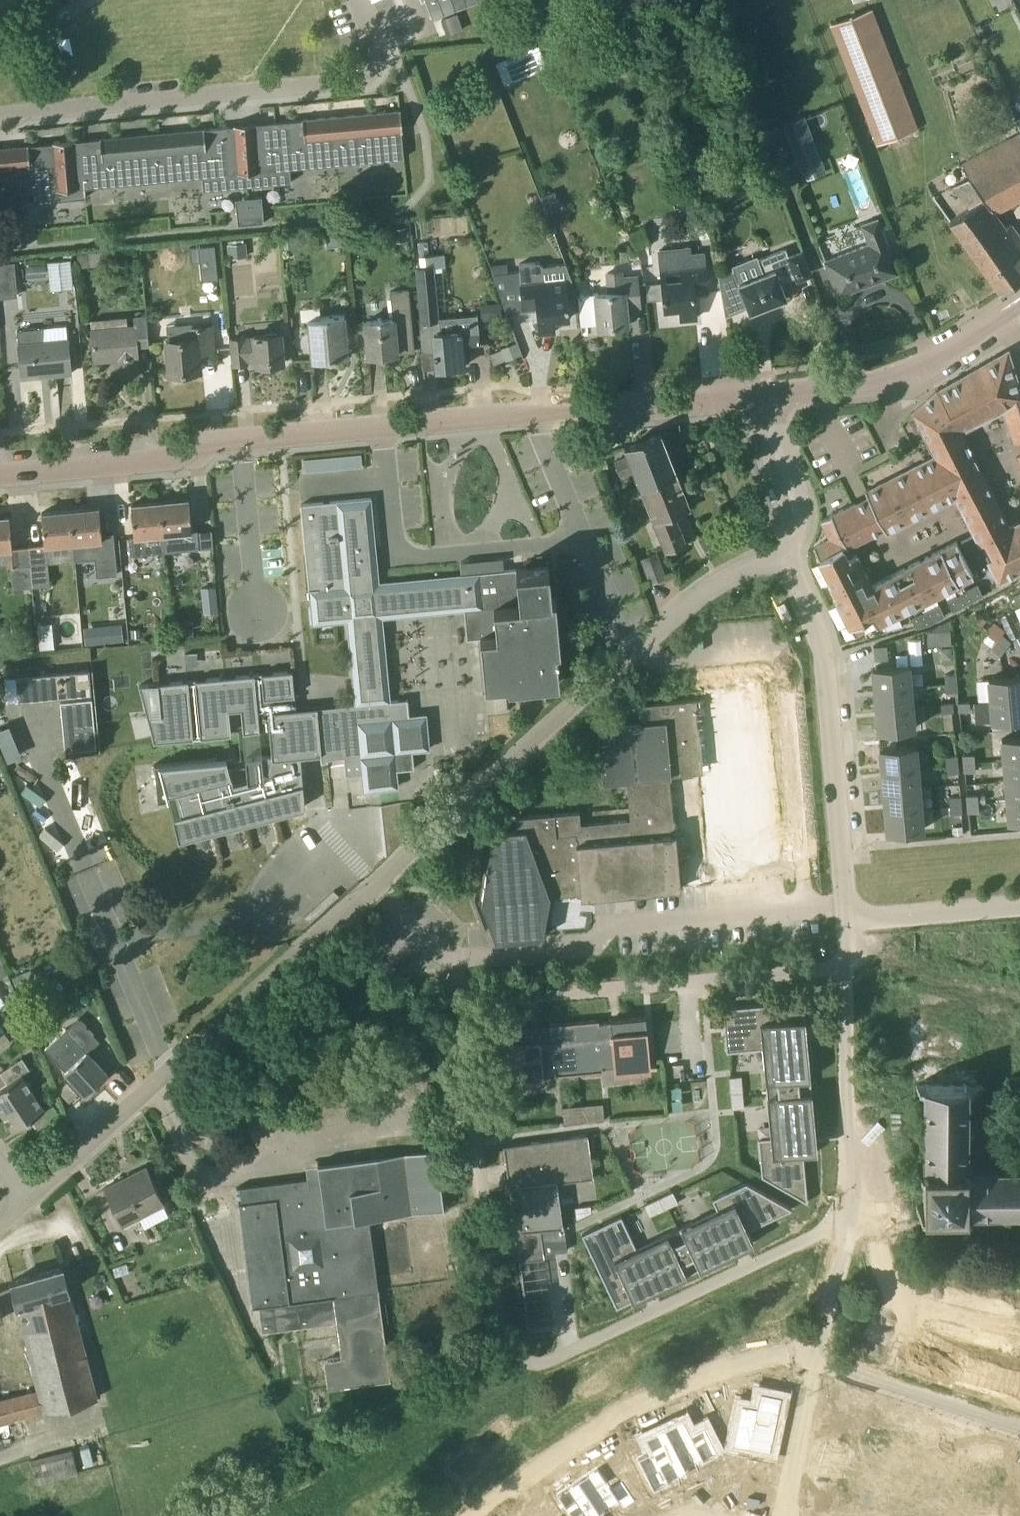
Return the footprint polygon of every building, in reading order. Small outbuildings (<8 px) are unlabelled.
[(481,0),(452,0),(455,9),(481,0)] [(872,8),(831,24),(878,144),(917,129),(872,8)] [(594,45),(598,56),(606,53),(603,42),(594,45)] [(539,44),(515,54),(525,76),(548,66),(539,44)] [(404,158),(401,131),(403,131),(401,110),(298,120),(271,122),(255,124),(255,123),(252,123),(234,124),(235,126),(110,138),(83,140),(74,141),(74,140),(64,140),(54,141),(54,143),(0,148),(0,196),(33,193),(34,202),(59,200),(86,197),(86,188),(203,177),(204,190),(240,187),(291,182),(290,168),(404,158)] [(783,124),(804,180),(826,171),(805,115),(783,124)] [(966,161),(973,174),(953,186),(970,208),(949,221),(1001,293),(1019,279),(1019,236),(1011,223),(1005,227),(995,211),(1019,198),(1019,134),(966,161)] [(544,197),(549,212),(560,207),(554,193),(544,197)] [(235,199),(236,210),(238,225),(264,223),(261,197),(235,199)] [(566,205),(557,213),(563,221),(572,213),(566,205)] [(899,273),(892,254),(878,218),(861,224),(868,243),(824,260),(838,296),(854,290),(853,286),(882,275),(883,279),(899,273)] [(408,242),(407,227),(393,228),(394,242),(408,242)] [(284,235),(285,249),(300,248),(299,235),(298,232),(283,233),(284,235)] [(244,242),(229,244),(228,244),(229,258),(248,256),(247,242),(244,242)] [(191,262),(200,262),(216,260),(215,244),(190,247),(191,262)] [(708,292),(706,266),(704,252),(692,253),(691,246),(658,249),(660,271),(661,270),(665,309),(680,308),(681,319),(696,318),(695,293),(708,292)] [(719,274),(723,296),(726,316),(747,307),(750,313),(787,299),(781,282),(794,279),(797,281),(812,275),(802,252),(790,257),(786,248),(759,260),(757,255),(732,264),(734,269),(719,274)] [(77,254),(79,267),(105,265),(103,251),(89,252),(89,253),(77,254)] [(434,265),(434,267),(442,267),(445,267),(445,254),(429,255),(418,256),(419,266),(434,265)] [(73,287),(70,259),(52,261),(48,261),(50,289),(73,287)] [(17,296),(14,262),(0,263),(0,298),(17,296)] [(566,279),(545,281),(543,265),(539,262),(519,263),(520,271),(493,274),(506,316),(524,311),(538,310),(540,333),(555,331),(554,320),(569,318),(567,297),(578,297),(572,281),(566,281),(566,279)] [(638,276),(623,277),(622,271),(608,272),(610,291),(595,293),(591,294),(589,278),(578,279),(580,307),(597,306),(598,327),(628,324),(627,307),(640,306),(638,276)] [(439,318),(435,277),(417,279),(421,322),(420,322),(422,353),(435,352),(435,356),(436,356),(437,368),(465,366),(463,345),(480,344),(479,330),(462,332),(462,330),(457,330),(456,316),(439,318)] [(365,322),(369,355),(415,351),(409,289),(390,291),(393,319),(365,322)] [(322,313),(348,311),(347,301),(322,302),(322,313)] [(500,302),(484,304),(484,320),(500,319),(500,302)] [(344,315),(320,317),(320,307),(301,309),(302,320),(308,319),(312,360),(336,358),(336,356),(347,355),(347,357),(349,357),(344,315)] [(91,320),(92,330),(95,361),(118,359),(120,378),(138,376),(137,357),(139,357),(138,345),(149,344),(147,316),(134,317),(135,326),(128,327),(127,317),(91,320)] [(199,352),(214,351),(211,326),(191,328),(192,338),(166,340),(169,373),(173,373),(174,376),(183,375),(183,372),(201,370),(199,352)] [(69,340),(44,342),(43,330),(18,332),(22,373),(48,371),(49,375),(71,373),(69,340)] [(231,339),(233,364),(247,363),(247,360),(256,359),(257,365),(284,363),(282,334),(254,336),(255,338),(244,339),(244,338),(231,339)] [(502,349),(506,359),(506,360),(522,354),(517,342),(501,348),(502,349)] [(855,503),(871,534),(884,528),(887,533),(956,497),(963,511),(993,496),(959,429),(1004,407),(1014,442),(1019,440),(1019,388),(1008,350),(937,390),(912,412),(913,414),(935,456),(865,491),(868,496),(855,503)] [(676,471),(670,457),(661,433),(625,447),(629,456),(615,461),(621,475),(634,470),(640,485),(676,471)] [(675,515),(690,509),(676,471),(640,485),(666,552),(686,544),(675,515)] [(1000,580),(1019,570),(1019,520),(1008,526),(993,496),(963,511),(971,527),(975,534),(961,541),(966,550),(980,543),(1000,580)] [(379,582),(377,556),(372,497),(301,504),(313,624),(347,621),(355,704),(296,709),(293,670),(157,683),(160,715),(152,715),(149,684),(140,685),(148,716),(154,740),(231,733),(229,710),(241,709),(243,732),(270,729),(272,754),(154,765),(158,803),(169,800),(179,838),(305,806),(300,754),(321,752),(321,760),(328,759),(328,757),(344,755),(346,775),(362,773),(364,790),(398,787),(396,770),(414,768),(413,750),(429,749),(426,715),(409,716),(408,699),(391,701),(382,618),(494,607),(496,635),(480,636),(485,685),(508,683),(508,687),(560,682),(557,650),(561,649),(556,598),(552,598),(549,566),(524,568),(379,582)] [(192,531),(192,530),(189,499),(160,501),(163,534),(184,532),(186,550),(198,549),(197,531),(192,531)] [(141,536),(163,534),(160,501),(131,504),(134,536),(128,537),(130,555),(143,554),(141,536)] [(907,608),(916,626),(930,622),(945,614),(939,602),(921,611),(916,603),(953,584),(957,593),(947,598),(952,607),(953,609),(983,593),(977,583),(967,588),(962,579),(973,574),(957,542),(920,560),(872,584),(871,583),(856,553),(848,557),(846,554),(843,547),(846,545),(847,546),(871,534),(855,503),(821,520),(831,538),(831,539),(814,548),(838,595),(835,596),(854,634),(864,629),(865,629),(868,636),(882,632),(877,623),(886,618),(907,608)] [(70,510),(73,542),(95,540),(96,558),(109,557),(108,539),(102,540),(99,507),(70,510)] [(75,560),(73,542),(70,510),(42,513),(45,544),(29,546),(32,587),(50,585),(48,563),(75,560)] [(29,546),(12,548),(10,516),(0,517),(0,565),(7,564),(7,567),(10,567),(12,588),(32,587),(29,546)] [(666,576),(659,557),(657,553),(642,559),(651,582),(666,576)] [(201,587),(202,593),(204,613),(218,612),(216,586),(201,587)] [(980,628),(983,624),(976,618),(972,622),(980,628)] [(122,624),(110,625),(112,642),(124,641),(122,624)] [(131,630),(131,638),(141,638),(140,629),(131,630)] [(1012,642),(1002,635),(997,642),(1007,649),(1012,642)] [(54,639),(40,640),(41,650),(55,648),(54,639)] [(1002,656),(1007,649),(997,642),(992,650),(1002,656)] [(874,689),(911,686),(909,665),(873,669),(874,689)] [(19,701),(92,694),(89,669),(17,676),(19,701)] [(945,683),(957,682),(957,674),(944,674),(945,683)] [(1019,698),(1019,676),(989,679),(990,700),(1019,698)] [(945,692),(958,691),(957,682),(945,683),(945,692)] [(911,686),(874,689),(876,710),(913,707),(911,686)] [(778,697),(714,701),(730,891),(802,886),(778,697)] [(65,750),(96,747),(92,698),(61,701),(65,750)] [(990,700),(969,702),(970,711),(971,719),(981,719),(982,722),(992,721),(1019,719),(1019,698),(990,700)] [(669,801),(709,797),(703,700),(639,706),(640,724),(598,728),(603,783),(627,780),(631,820),(581,824),(580,811),(520,819),(521,830),(494,832),(481,901),(496,940),(543,936),(550,896),(581,894),(581,897),(590,896),(589,892),(655,885),(655,891),(681,888),(669,801)] [(969,702),(958,703),(959,712),(970,711),(969,702)] [(942,713),(954,712),(953,703),(941,704),(942,713)] [(913,707),(876,710),(878,731),(914,728),(913,707)] [(1004,760),(1019,758),(1019,737),(1002,739),(1004,760)] [(881,770),(918,767),(916,746),(880,749),(881,770)] [(963,763),(975,762),(975,754),(963,755),(963,763)] [(946,765),(958,764),(957,755),(946,756),(946,765)] [(1004,760),(1005,780),(1019,779),(1019,758),(1004,760)] [(975,762),(963,763),(964,772),(976,771),(975,762)] [(959,772),(958,764),(946,765),(947,773),(959,772)] [(918,767),(881,770),(883,791),(920,788),(918,767)] [(1007,801),(1019,800),(1019,779),(1005,780),(1007,801)] [(920,788),(883,791),(885,812),(921,809),(920,788)] [(966,796),(967,804),(978,803),(978,795),(966,796)] [(949,797),(950,806),(962,805),(961,796),(949,797)] [(1007,801),(1009,822),(1019,821),(1019,800),(1007,801)] [(381,805),(386,858),(404,841),(400,803),(381,805)] [(978,803),(967,804),(967,813),(979,812),(978,803)] [(962,805),(950,806),(951,814),(962,813),(962,805)] [(921,809),(885,812),(887,832),(923,829),(921,809)] [(0,953),(0,977),(9,974),(1,952),(0,953)] [(42,965),(23,972),(28,983),(47,976),(42,965)] [(723,1008),(725,1028),(727,1052),(762,1048),(766,1090),(811,1086),(803,1001),(723,1008)] [(610,1022),(599,1023),(599,1020),(574,1022),(579,1073),(603,1071),(603,1068),(614,1067),(614,1070),(650,1066),(646,1015),(610,1019),(610,1022)] [(539,1025),(530,1026),(503,1029),(508,1080),(544,1076),(544,1073),(555,1072),(555,1075),(579,1073),(574,1022),(550,1024),(550,1027),(540,1028),(539,1025)] [(11,1040),(0,1025),(0,1048),(11,1040)] [(74,1081),(86,1093),(108,1074),(66,1029),(44,1048),(74,1081)] [(34,1091),(23,1074),(31,1069),(24,1058),(1,1073),(8,1083),(0,1088),(0,1109),(2,1112),(34,1091)] [(736,1105),(744,1104),(742,1075),(732,1076),(732,1086),(735,1086),(736,1105)] [(762,1176),(781,1187),(808,1202),(803,1153),(817,1152),(811,1086),(766,1090),(771,1137),(758,1138),(762,1176)] [(979,1089),(923,1089),(923,1125),(917,1124),(917,1129),(923,1129),(923,1137),(920,1138),(920,1156),(923,1156),(923,1165),(916,1165),(917,1169),(921,1169),(921,1180),(921,1183),(923,1183),(923,1205),(917,1205),(917,1210),(924,1210),(924,1216),(928,1216),(928,1210),(950,1209),(950,1211),(964,1211),(964,1216),(968,1216),(968,1209),(1004,1209),(1004,1216),(1009,1216),(1008,1209),(1017,1209),(1017,1212),(1019,1212),(1019,1124),(979,1124),(979,1089)] [(34,1091),(2,1112),(14,1129),(31,1118),(38,1128),(60,1114),(53,1103),(45,1108),(34,1091)] [(564,1105),(564,1121),(605,1119),(604,1104),(564,1105)] [(504,1146),(506,1165),(511,1164),(517,1202),(511,1203),(519,1261),(544,1258),(544,1253),(567,1250),(564,1226),(563,1226),(557,1182),(593,1177),(588,1134),(504,1146)] [(362,1219),(385,1216),(443,1208),(435,1150),(378,1157),(318,1165),(320,1176),(273,1183),(275,1198),(239,1202),(239,1204),(242,1203),(255,1305),(253,1306),(253,1307),(259,1306),(262,1331),(337,1322),(342,1358),(324,1360),(328,1388),(390,1379),(378,1290),(379,1290),(379,1289),(377,1289),(368,1227),(363,1228),(362,1219)] [(122,1223),(165,1202),(147,1167),(105,1187),(122,1223)] [(674,1230),(693,1271),(754,1243),(748,1230),(792,1209),(746,1183),(712,1199),(717,1210),(674,1230)] [(617,1307),(641,1296),(693,1271),(674,1230),(637,1248),(621,1216),(582,1234),(617,1307)] [(462,1228),(453,1229),(458,1277),(467,1276),(462,1228)] [(91,1377),(63,1266),(12,1281),(39,1389),(0,1400),(0,1424),(45,1412),(96,1399),(91,1377)] [(776,1444),(784,1397),(762,1393),(759,1408),(744,1405),(738,1437),(776,1444)] [(666,1429),(688,1472),(722,1456),(707,1426),(693,1433),(687,1419),(666,1429)] [(688,1472),(666,1429),(646,1439),(653,1452),(639,1459),(654,1489),(688,1472)] [(77,1473),(75,1464),(71,1451),(30,1462),(36,1484),(77,1473)] [(318,1454),(311,1453),(309,1463),(316,1464),(318,1454)] [(636,1501),(624,1484),(615,1491),(600,1468),(579,1483),(594,1505),(601,1515),(603,1515),(623,1503),(627,1508),(636,1501)] [(774,1481),(764,1479),(762,1488),(772,1491),(774,1481)] [(558,1497),(571,1515),(601,1515),(594,1505),(579,1483),(558,1497)] [(701,1499),(705,1508),(714,1503),(710,1494),(701,1499)]
